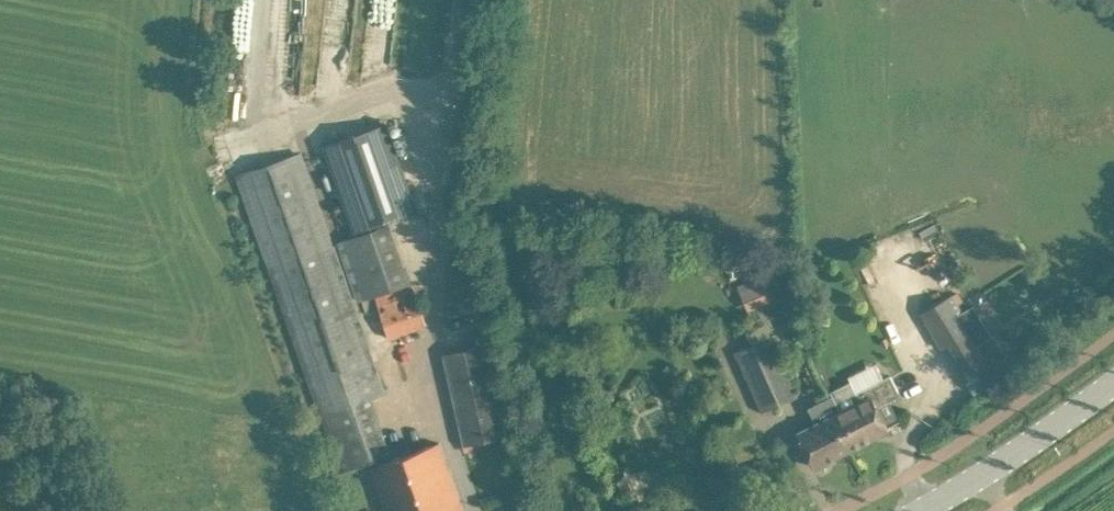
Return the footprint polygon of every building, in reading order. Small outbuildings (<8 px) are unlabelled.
[(324,144),(353,231),(418,209),(388,122),(324,144)] [(239,175),(311,380),(342,469),(391,452),(371,397),(384,392),(301,153),(239,175)] [(340,241),(359,299),(375,294),(409,281),(389,224),(340,241)] [(771,298),(759,272),(734,284),(746,309),(755,305),(771,298)] [(389,336),(427,323),(412,280),(409,281),(375,294),(389,336)] [(950,294),(922,311),(927,320),(932,329),(943,346),(951,341),(972,377),(986,369),(989,367),(993,365),(992,363),(982,346),(980,343),(995,334),(976,303),(961,312),(957,305),(950,294)] [(797,394),(771,337),(736,353),(762,410),(797,394)] [(444,353),(465,443),(507,434),(486,343),(444,353)] [(851,380),(831,390),(841,410),(841,411),(848,425),(840,429),(849,448),(890,428),(889,426),(901,420),(891,400),(904,393),(894,372),(857,391),(851,380)] [(815,465),(849,448),(840,429),(848,425),(841,411),(841,410),(798,432),(815,465)] [(388,510),(462,510),(464,510),(439,441),(372,464),(388,510)] [(683,452),(631,475),(640,497),(693,474),(683,452)]
